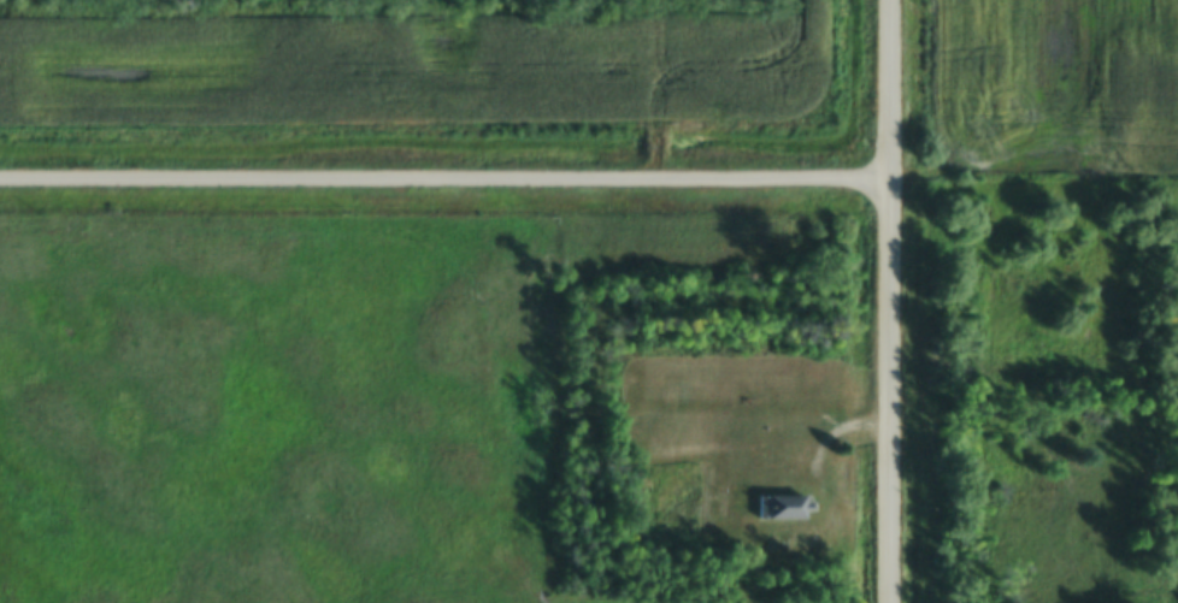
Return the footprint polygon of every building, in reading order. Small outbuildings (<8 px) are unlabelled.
[(805,520),(805,528),(758,530),(758,506),(805,506),(805,513),(811,513),(811,520),(805,520)]
